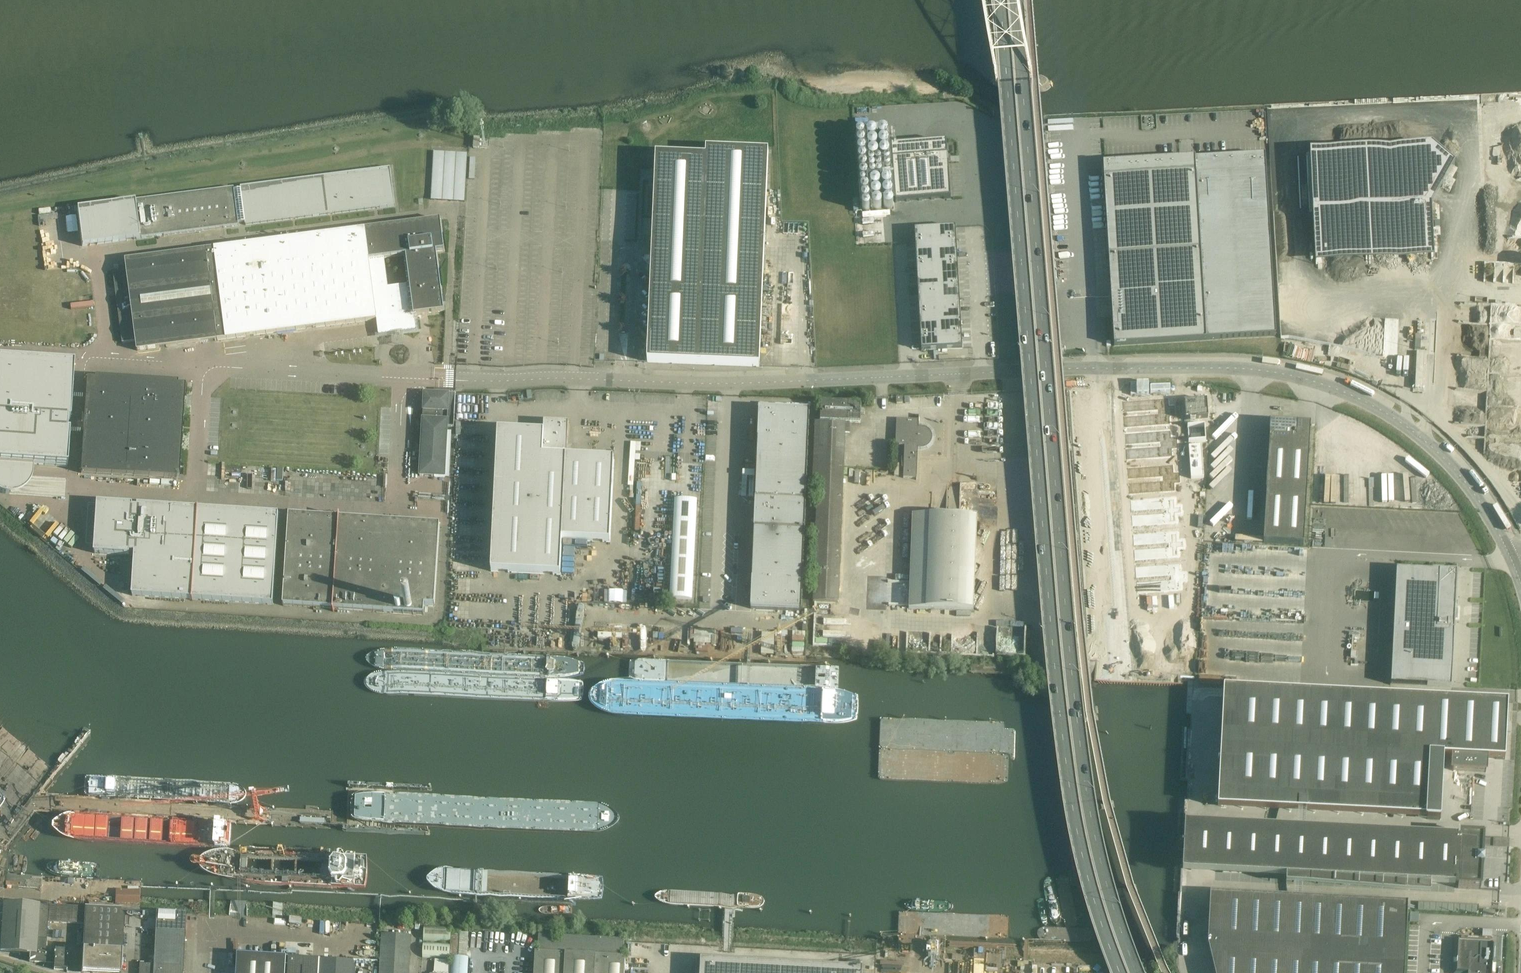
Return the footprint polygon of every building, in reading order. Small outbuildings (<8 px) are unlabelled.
[(1047,76),(1048,74),(1047,72),(1045,69),(1042,68),(1040,68),(995,71),(992,73),(989,76),(989,78),(990,80),(993,83),(997,84),(1000,84),(1040,80),(1042,80),(1045,78),(1047,76)] [(951,199),(946,143),(891,147),(895,203),(951,199)] [(1431,146),(1309,152),(1312,212),(1431,206),(1454,165),(1431,146)] [(700,304),(706,150),(705,158),(656,156),(654,182),(653,218),(647,362),(759,366),(761,306),(700,304)] [(706,150),(700,304),(761,306),(768,153),(706,150)] [(433,152),(431,200),(465,202),(467,154),(433,152)] [(1141,162),(1103,165),(1105,205),(1108,249),(1114,346),(1206,341),(1276,336),(1265,157),(1195,161),(1195,159),(1169,161),(1141,162)] [(234,188),(76,208),(81,247),(239,227),(238,224),(245,223),(245,226),(395,207),(390,168),(240,187),(240,190),(234,191),(234,188)] [(444,250),(440,219),(439,220),(364,230),(375,319),(376,319),(378,334),(415,329),(414,315),(443,311),(436,252),(444,250)] [(955,228),(914,231),(921,351),(947,350),(962,349),(955,230),(955,228)] [(375,319),(364,230),(206,250),(217,340),(375,320),(375,319)] [(217,340),(206,250),(125,261),(127,271),(113,273),(122,343),(136,341),(137,351),(217,340)] [(69,432),(66,432),(67,421),(70,422),(73,365),(0,360),(0,492),(2,493),(5,494),(9,495),(11,463),(33,465),(67,467),(69,432)] [(80,474),(130,477),(136,380),(94,377),(94,379),(87,379),(80,474)] [(136,380),(130,477),(179,480),(185,383),(136,380)] [(452,431),(447,431),(447,427),(454,427),(455,395),(448,395),(449,392),(439,392),(439,394),(424,394),(423,412),(424,412),(424,420),(422,420),(420,456),(418,456),(418,462),(420,462),(419,476),(444,477),(443,492),(447,492),(448,477),(449,477),(452,431)] [(1036,401),(1044,400),(1056,400),(1055,392),(1036,393),(1036,401)] [(1207,401),(1185,402),(1186,420),(1194,420),(1208,418),(1207,401)] [(861,403),(821,402),(820,422),(845,422),(850,423),(860,423),(860,415),(863,416),(864,415),(865,415),(865,414),(865,413),(865,412),(864,411),(863,411),(861,411),(861,403)] [(809,411),(759,409),(751,609),(801,611),(809,411)] [(919,427),(919,424),(919,416),(918,420),(896,419),(895,446),(904,446),(903,478),(916,479),(916,480),(917,480),(918,452),(918,449),(921,449),(924,449),(926,448),(929,446),(931,444),(932,441),(932,438),(932,435),(931,433),(929,431),(927,429),(924,428),(922,427),(919,427)] [(850,433),(850,423),(845,422),(820,422),(815,422),(814,452),(813,482),(818,482),(842,483),(844,433),(850,433)] [(497,431),(491,572),(560,575),(562,540),(610,543),(614,460),(567,458),(568,424),(544,423),(543,433),(497,431)] [(1270,423),(1263,543),(1303,546),(1310,425),(1270,423)] [(1201,446),(1189,447),(1191,479),(1204,478),(1201,446)] [(1326,462),(1327,451),(1315,450),(1315,462),(1326,462)] [(33,465),(11,463),(9,495),(12,494),(16,493),(20,491),(24,489),(27,487),(29,484),(31,481),(32,477),(33,465)] [(1395,507),(1397,466),(1337,463),(1334,504),(1395,507)] [(837,602),(842,483),(818,482),(816,524),(811,524),(810,532),(816,533),(813,602),(837,602)] [(198,509),(138,505),(137,508),(133,508),(133,505),(97,503),(94,554),(130,556),(130,553),(134,554),(132,596),(192,600),(192,601),(193,601),(193,600),(273,605),(279,515),(198,509),(199,509),(198,508),(198,509)] [(440,525),(288,515),(283,606),(423,615),(424,605),(434,606),(440,525)] [(974,612),(977,517),(912,515),(908,609),(974,612)] [(1391,675),(1390,682),(1390,685),(1402,686),(1450,688),(1451,688),(1451,687),(1453,643),(1454,639),(1454,630),(1455,620),(1457,574),(1457,572),(1448,572),(1400,569),(1396,569),(1395,577),(1391,675)] [(1219,796),(1218,807),(1222,808),(1298,812),(1306,812),(1312,812),(1406,817),(1426,818),(1427,818),(1427,819),(1440,820),(1443,757),(1451,757),(1451,772),(1487,774),(1488,759),(1505,760),(1507,703),(1224,689),(1219,796)] [(1064,801),(1064,807),(1101,801),(1100,795),(1064,801)] [(1185,825),(1182,873),(1286,878),(1286,886),(1431,893),(1431,886),(1455,887),(1455,884),(1458,884),(1458,889),(1480,890),(1489,890),(1491,846),(1483,845),(1483,839),(1483,838),(1460,837),(1460,841),(1457,841),(1457,839),(1302,830),(1185,825)] [(1081,892),(1082,898),(1120,887),(1118,882),(1081,892)] [(1408,904),(1210,894),(1208,941),(1208,944),(1215,972),(1404,972),(1408,904)] [(0,947),(0,951),(29,953),(36,953),(38,929),(39,906),(2,904),(0,947)] [(47,906),(39,906),(38,929),(36,953),(44,953),(47,906)] [(84,908),(47,906),(44,953),(54,953),(55,950),(54,950),(46,950),(47,941),(50,941),(52,940),(52,936),(51,934),(47,933),(48,922),(83,924),(84,908)] [(121,954),(123,918),(119,910),(84,908),(83,924),(81,972),(82,972),(82,970),(84,970),(84,972),(94,972),(95,953),(105,953),(121,954)] [(185,914),(156,912),(152,972),(182,972),(185,914)] [(1410,913),(1409,923),(1410,923),(1418,923),(1419,914),(1410,913)] [(424,926),(423,940),(449,941),(450,928),(424,926)] [(469,958),(467,958),(467,947),(474,948),(474,938),(472,938),(473,931),(468,930),(468,935),(452,934),(450,957),(452,957),(451,972),(468,972),(469,958)] [(410,935),(382,934),(380,972),(382,972),(408,972),(410,935)] [(549,936),(538,936),(538,952),(536,952),(534,972),(547,972),(549,936)] [(626,956),(623,956),(624,940),(549,936),(547,972),(625,972),(626,956)] [(1463,972),(1494,972),(1494,965),(1492,965),(1493,942),(1458,941),(1456,972),(1463,972)] [(422,958),(449,959),(450,944),(423,943),(422,958)] [(55,950),(54,953),(54,964),(53,970),(66,971),(67,950),(55,950)] [(288,958),(284,957),(285,953),(270,952),(270,957),(237,955),(236,972),(287,972),(288,958)] [(36,953),(29,953),(28,962),(54,964),(54,953),(44,953),(36,953)] [(105,953),(95,953),(94,972),(97,972),(98,971),(120,972),(121,972),(121,954),(105,953)] [(288,958),(287,972),(319,972),(320,959),(288,958)] [(353,961),(320,959),(319,972),(352,972),(353,961)] [(863,969),(701,960),(700,972),(862,972),(863,969)]
